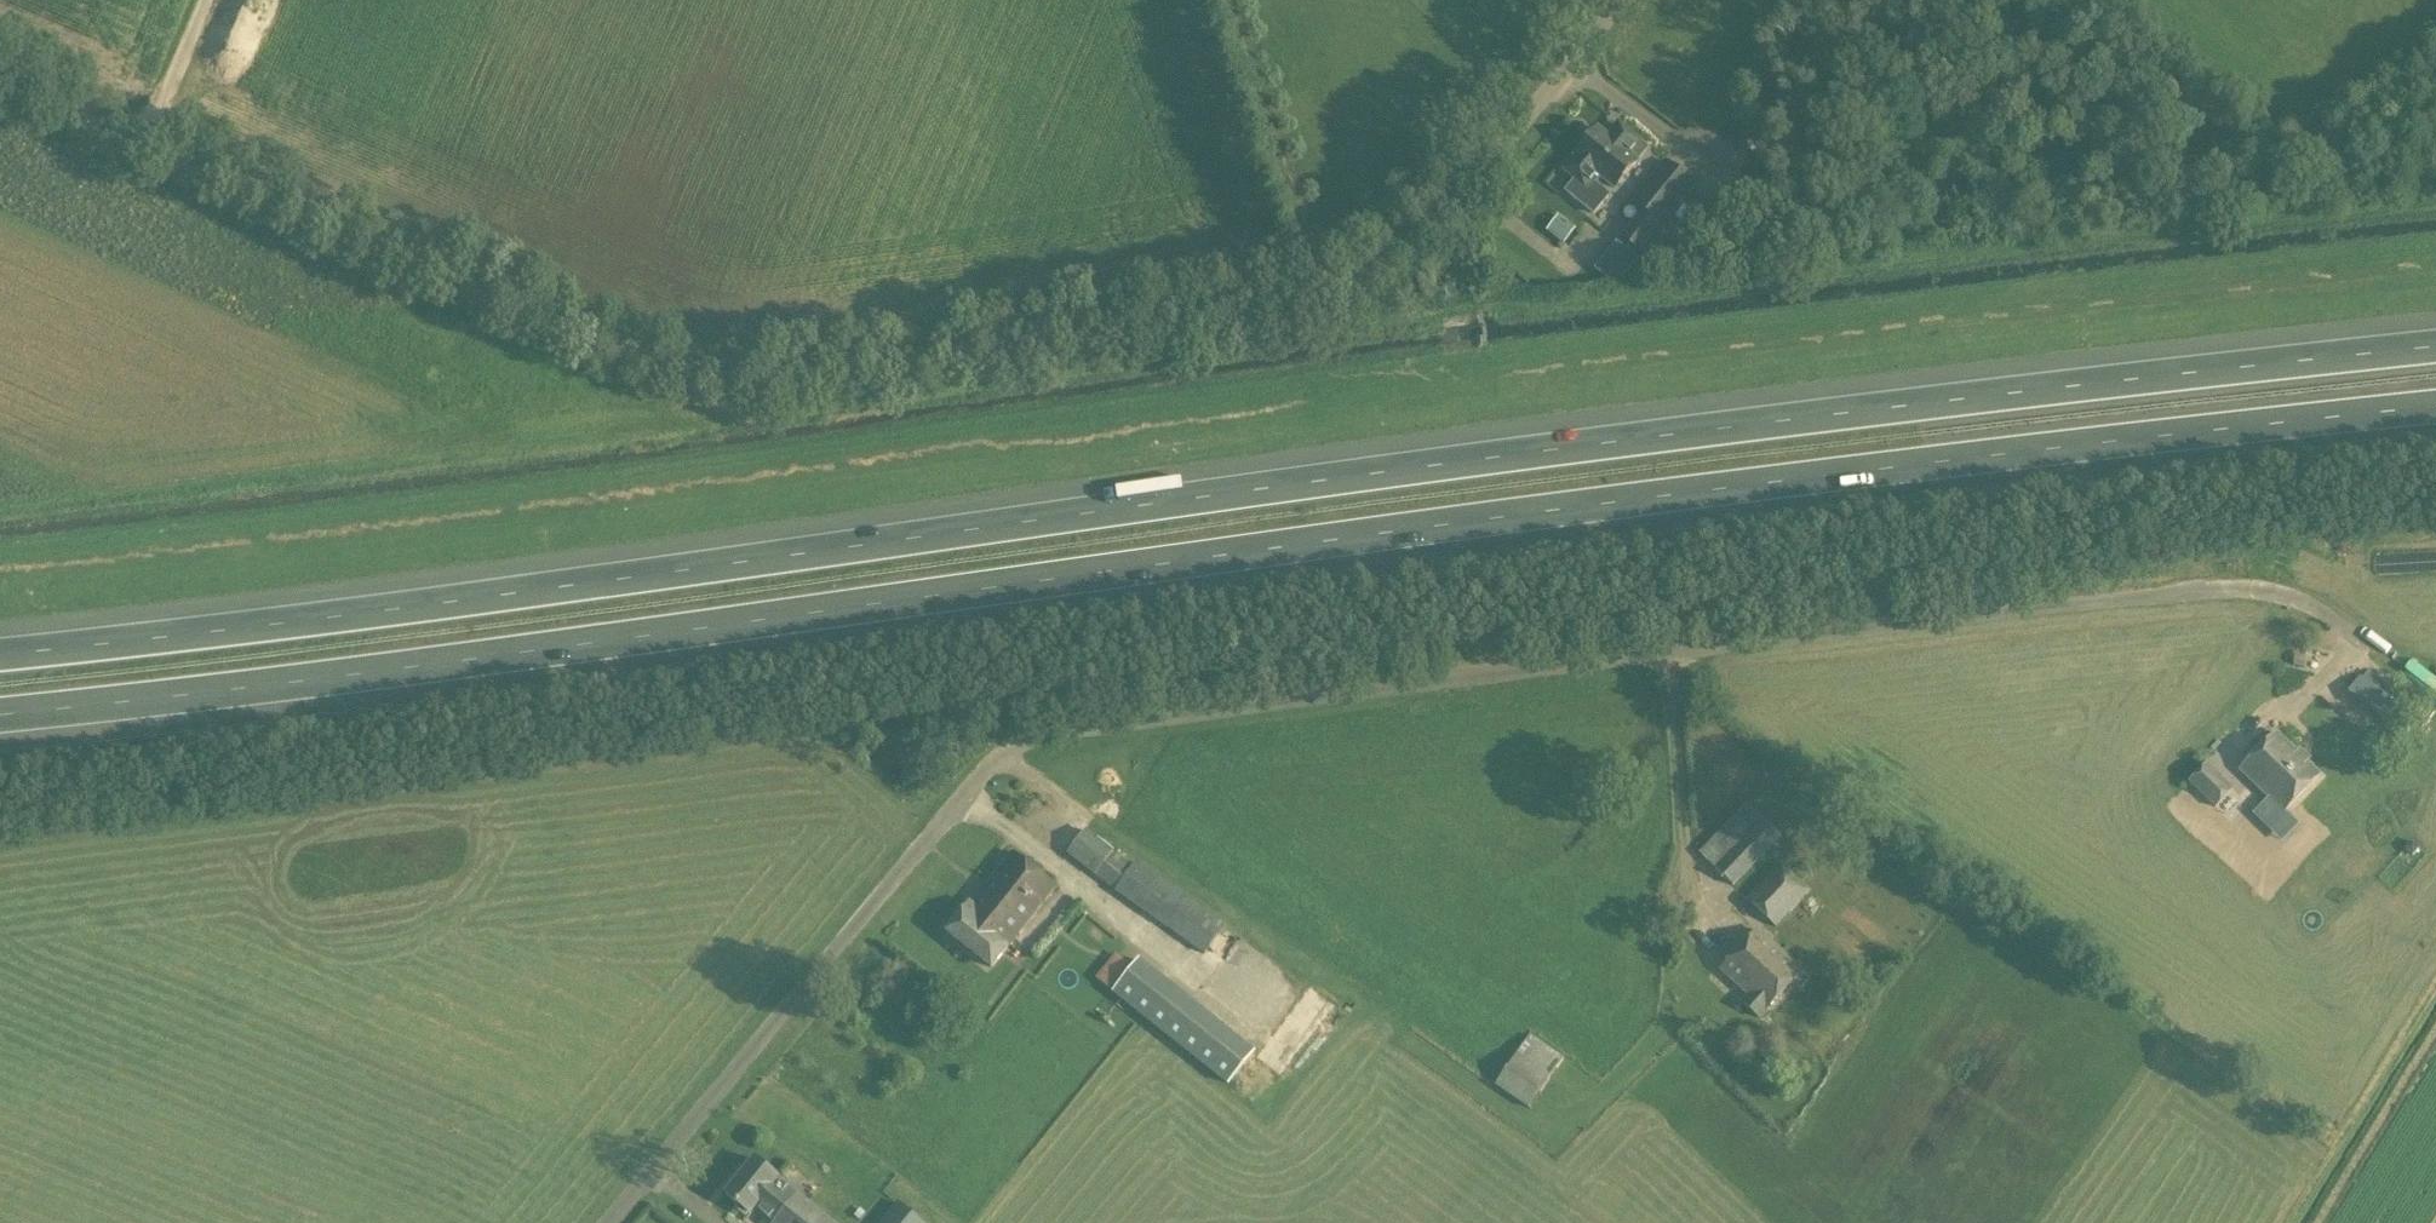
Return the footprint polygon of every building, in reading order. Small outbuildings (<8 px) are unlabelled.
[(1597,185),(1601,179),(1615,190),(1648,149),(1640,143),(1641,142),(1619,123),(1607,137),(1597,129),(1574,158),(1575,159),(1564,172),(1577,182),(1568,193),(1594,214),(1610,196),(1597,185)] [(1631,203),(1641,211),(1603,260),(1616,270),(1621,263),(1613,257),(1616,254),(1630,267),(1639,255),(1658,271),(1688,234),(1670,218),(1697,185),(1667,160),(1631,203)] [(1717,214),(1705,204),(1690,223),(1702,233),(1717,214)] [(1546,231),(1563,244),(1575,228),(1558,215),(1546,231)] [(2360,677),(2346,697),(2376,720),(2391,700),(2360,677)] [(2411,723),(2400,715),(2390,730),(2401,738),(2411,723)] [(2320,776),(2314,770),(2307,764),(2312,759),(2301,749),(2296,753),(2276,733),(2241,771),(2271,800),(2266,805),(2276,815),(2281,811),(2284,813),(2320,776)] [(2235,790),(2207,764),(2188,783),(2216,810),(2235,790)] [(1734,888),(1782,839),(1746,804),(1699,854),(1734,888)] [(1135,864),(1133,867),(1114,853),(1115,852),(1086,831),(1067,856),(1114,893),(1204,956),(1225,926),(1135,864)] [(1055,888),(1013,855),(950,935),(991,968),(1055,888)] [(1781,865),(1746,900),(1776,930),(1811,892),(1781,865)] [(1748,998),(1743,1004),(1760,1020),(1803,974),(1759,931),(1721,972),(1748,998)] [(1113,994),(1228,1085),(1255,1052),(1139,960),(1113,994)] [(1262,1057),(1287,1076),(1341,1004),(1317,986),(1262,1057)] [(1494,1087),(1530,1111),(1564,1059),(1530,1036),(1494,1087)] [(779,1181),(756,1160),(726,1195),(750,1216),(752,1213),(765,1222),(833,1222),(779,1181)] [(898,1203),(881,1222),(922,1222),(898,1203)] [(864,1213),(859,1209),(855,1215),(859,1218),(864,1213)]
